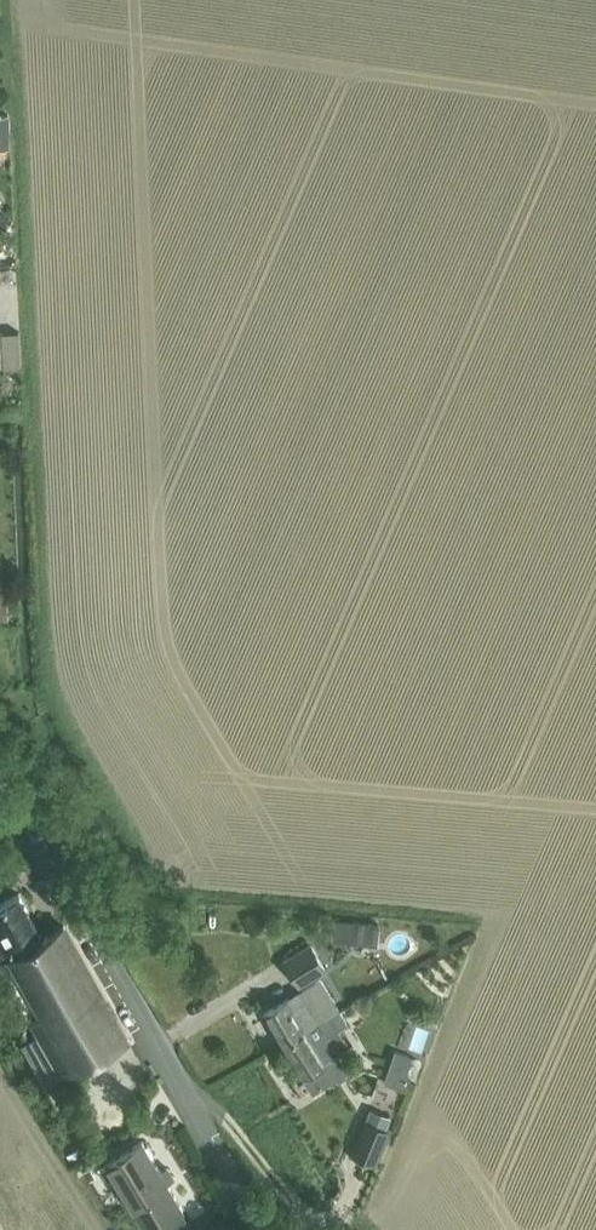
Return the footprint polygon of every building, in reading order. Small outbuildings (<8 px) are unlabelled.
[(0,115),(0,149),(10,149),(10,115),(0,115)] [(9,620),(4,591),(0,591),(0,621),(9,620)] [(0,904),(0,967),(2,970),(29,1018),(27,1019),(37,1037),(60,1079),(130,1040),(66,925),(64,926),(44,937),(20,893),(0,904)] [(332,941),(350,943),(352,921),(334,919),(332,941)] [(310,944),(284,960),(299,986),(325,970),(310,944)] [(264,1013),(264,1014),(283,1045),(340,1011),(321,978),(310,985),(264,1013)] [(283,1045),(302,1077),(312,1094),(337,1080),(338,1082),(348,1076),(346,1074),(349,1071),(340,1054),(348,1049),(338,1032),(349,1025),(340,1011),(283,1045)] [(36,1037),(22,1045),(31,1061),(45,1053),(37,1037),(36,1037)] [(388,1071),(407,1078),(414,1057),(404,1054),(395,1051),(388,1071)] [(367,1121),(353,1154),(375,1163),(388,1129),(386,1128),(390,1117),(371,1109),(367,1121)] [(100,1171),(105,1181),(115,1175),(147,1229),(154,1229),(184,1213),(185,1212),(168,1183),(175,1179),(168,1167),(161,1171),(143,1140),(107,1162),(109,1166),(100,1171)] [(91,1166),(85,1169),(90,1180),(91,1179),(96,1177),(91,1166)]
